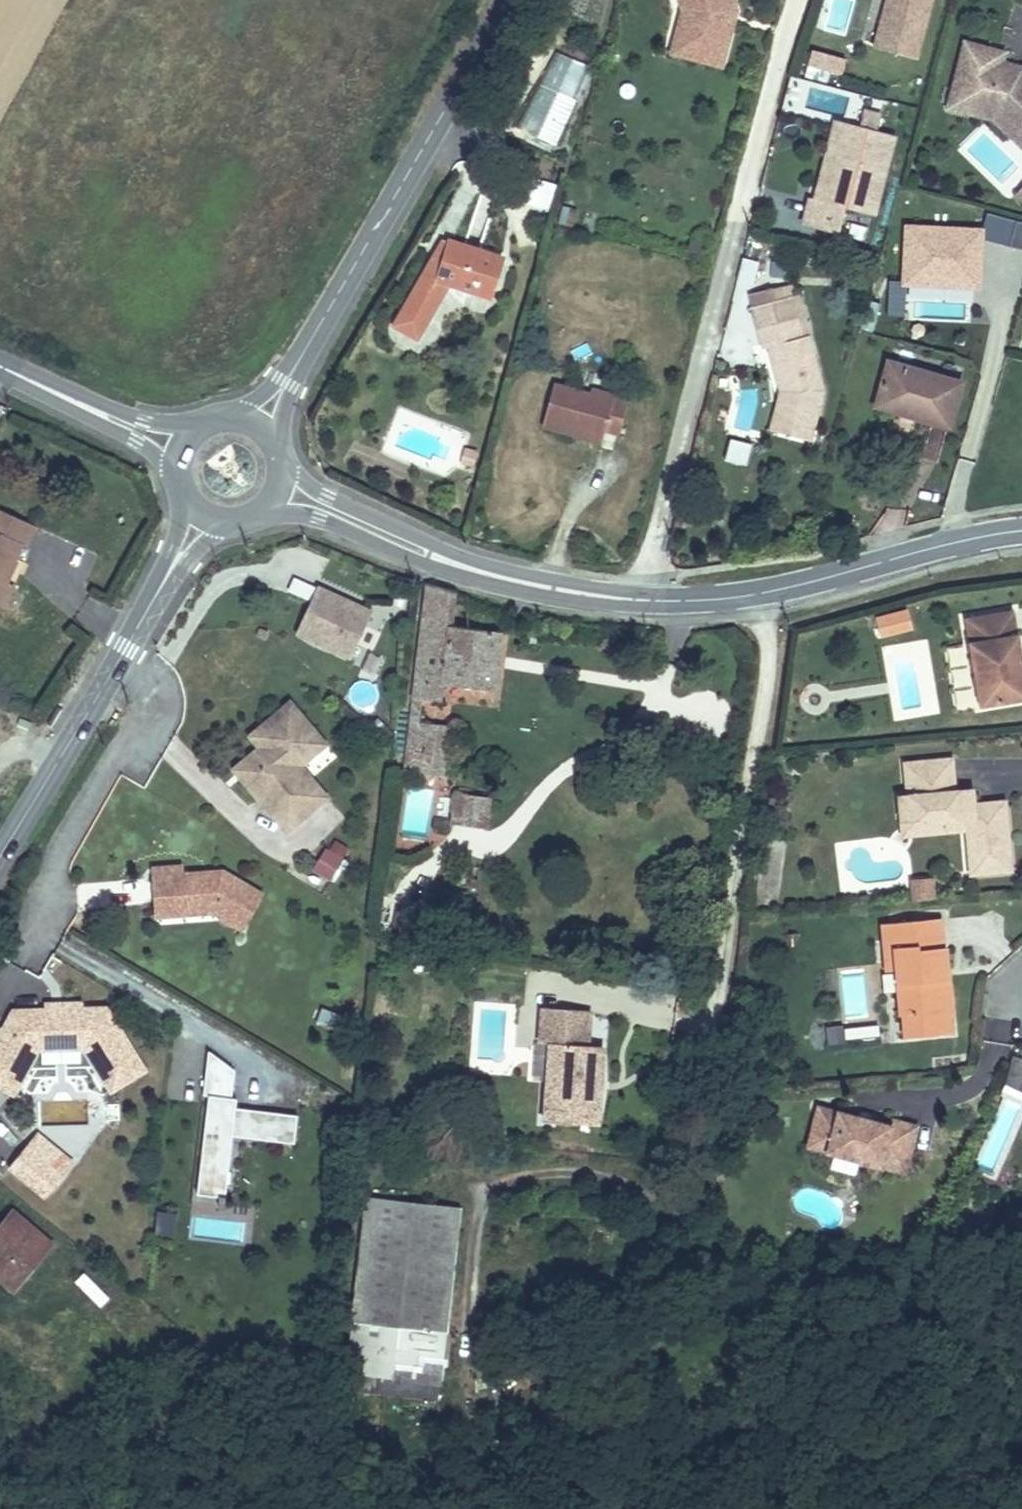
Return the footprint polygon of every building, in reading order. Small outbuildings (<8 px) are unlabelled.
[(706,0),(695,0),(698,13),(687,55),(696,57),(708,12),(706,0)] [(745,8),(756,11),(753,0),(706,0),(708,12),(696,57),(740,69),(750,32),(739,29),(745,8)] [(939,0),(893,0),(882,37),(925,49),(939,0)] [(750,32),(756,11),(745,8),(739,29),(750,32)] [(966,40),(947,106),(968,112),(970,105),(992,111),(1013,132),(1021,123),(1021,90),(1017,89),(1021,72),(1021,66),(1003,61),(1006,52),(966,40)] [(806,67),(842,73),(845,53),(809,47),(806,67)] [(556,52),(518,132),(553,149),(591,69),(556,52)] [(968,112),(993,119),(1021,149),(1021,123),(1013,132),(992,111),(970,105),(968,112)] [(855,129),(852,141),(833,208),(820,205),(814,203),(807,230),(842,239),(849,213),(880,220),(901,141),(884,136),(888,121),(876,118),(872,134),(855,129)] [(833,208),(852,141),(837,138),(820,205),(833,208)] [(547,210),(554,187),(537,182),(530,204),(547,210)] [(1021,249),(1021,218),(1014,217),(1008,247),(1021,249)] [(980,288),(983,224),(901,220),(898,284),(980,288)] [(459,246),(400,330),(430,349),(468,294),(494,307),(499,293),(510,299),(522,270),(459,246)] [(752,280),(756,259),(741,256),(737,278),(752,280)] [(810,351),(817,349),(807,305),(799,307),(804,326),(810,351)] [(764,335),(804,326),(799,307),(759,315),(764,335)] [(826,391),(817,349),(810,351),(804,326),(764,335),(769,358),(777,357),(783,395),(791,399),(782,433),(815,440),(826,391)] [(959,390),(883,368),(866,418),(944,438),(959,390)] [(593,403),(559,394),(548,437),(581,445),(582,440),(606,446),(607,440),(627,445),(635,415),(616,410),(618,405),(594,399),(593,403)] [(812,453),(815,440),(782,433),(791,399),(783,395),(770,445),(812,453)] [(744,460),(747,442),(729,439),(726,457),(744,460)] [(606,446),(582,440),(581,445),(604,451),(606,446)] [(4,605),(12,588),(31,549),(37,551),(46,529),(0,508),(0,603),(4,605)] [(312,582),(292,634),(350,656),(370,604),(312,582)] [(12,588),(4,605),(16,611),(23,595),(12,588)] [(975,611),(980,638),(992,700),(1021,694),(1021,603),(975,611)] [(922,622),(917,605),(888,613),(893,630),(922,622)] [(427,680),(425,693),(434,694),(436,680),(453,682),(504,688),(512,632),(462,622),(463,616),(434,612),(427,680)] [(436,680),(434,694),(452,697),(453,682),(436,680)] [(311,770),(301,758),(326,736),(289,693),(259,719),(276,738),(276,744),(242,773),(270,805),(311,770)] [(434,694),(425,693),(422,714),(431,716),(434,694)] [(431,716),(422,714),(419,732),(457,737),(460,720),(431,716)] [(276,738),(259,719),(248,729),(258,740),(233,762),(242,773),(276,744),(276,738)] [(457,737),(419,732),(415,768),(431,771),(435,752),(453,756),(457,737)] [(973,816),(974,821),(978,865),(1019,861),(1013,798),(997,799),(990,794),(982,794),(980,780),(963,782),(959,749),(912,754),(915,787),(906,787),(908,811),(934,808),(935,815),(953,813),(954,818),(973,816)] [(435,752),(431,771),(450,774),(453,756),(435,752)] [(288,823),(328,789),(311,770),(270,805),(286,823),(288,823)] [(1012,791),(990,794),(997,799),(1013,798),(1012,791)] [(471,795),(465,829),(499,834),(504,801),(471,795)] [(934,808),(908,811),(910,827),(974,821),(973,816),(954,818),(953,813),(935,815),(934,808)] [(312,871),(335,878),(347,842),(324,835),(312,871)] [(244,922),(265,887),(225,864),(184,868),(184,860),(155,862),(158,897),(186,894),(187,909),(216,906),(244,922)] [(910,898),(934,897),(934,875),(910,875),(910,898)] [(187,909),(186,894),(158,897),(159,911),(187,909)] [(891,1034),(950,1032),(946,915),(887,917),(891,1034)] [(566,1031),(559,1110),(614,1116),(624,1038),(608,1036),(612,1000),(562,994),(557,1030),(566,1031)] [(19,1090),(42,1046),(90,1044),(117,1086),(150,1065),(111,1004),(88,1005),(87,999),(67,1000),(68,1006),(52,1007),(18,1008),(8,1028),(0,1028),(0,1080),(19,1090)] [(1013,1051),(1001,1089),(1021,1095),(1021,1054),(1013,1051)] [(240,1063),(212,1060),(209,1088),(215,1089),(207,1172),(230,1174),(231,1159),(236,1159),(238,1142),(233,1141),(234,1128),(302,1134),(305,1106),(242,1100),(237,1100),(238,1090),(240,1063)] [(845,1110),(826,1105),(815,1143),(835,1149),(845,1110)] [(845,1110),(835,1149),(895,1165),(900,1147),(916,1151),(924,1123),(899,1117),(897,1124),(845,1110)] [(67,1148),(43,1130),(34,1142),(57,1160),(67,1148)] [(57,1160),(34,1142),(17,1164),(54,1193),(71,1172),(57,1160)] [(900,1147),(895,1165),(912,1169),(916,1151),(900,1147)] [(228,1190),(230,1174),(207,1172),(206,1188),(228,1190)] [(446,1363),(465,1213),(369,1200),(351,1351),(446,1363)] [(23,1202),(0,1229),(0,1268),(20,1284),(61,1233),(23,1202)] [(173,1235),(176,1210),(157,1208),(154,1233),(173,1235)] [(97,1306),(108,1296),(84,1270),(73,1280),(97,1306)] [(351,1351),(346,1395),(441,1407),(446,1363),(351,1351)]
